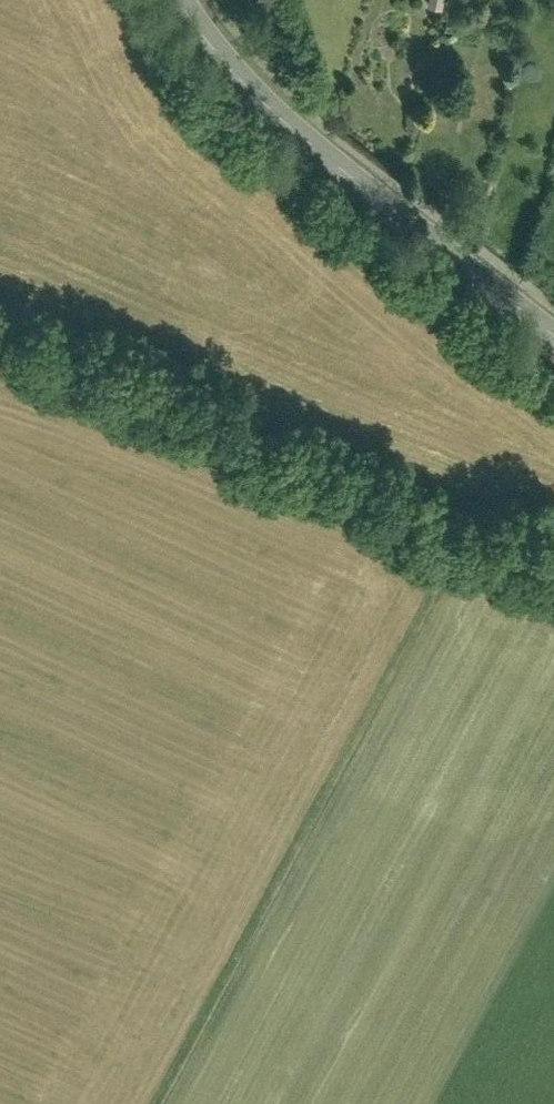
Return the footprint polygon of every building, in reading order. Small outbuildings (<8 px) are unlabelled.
[(448,12),(445,25),(463,29),(466,17),(448,12)]
